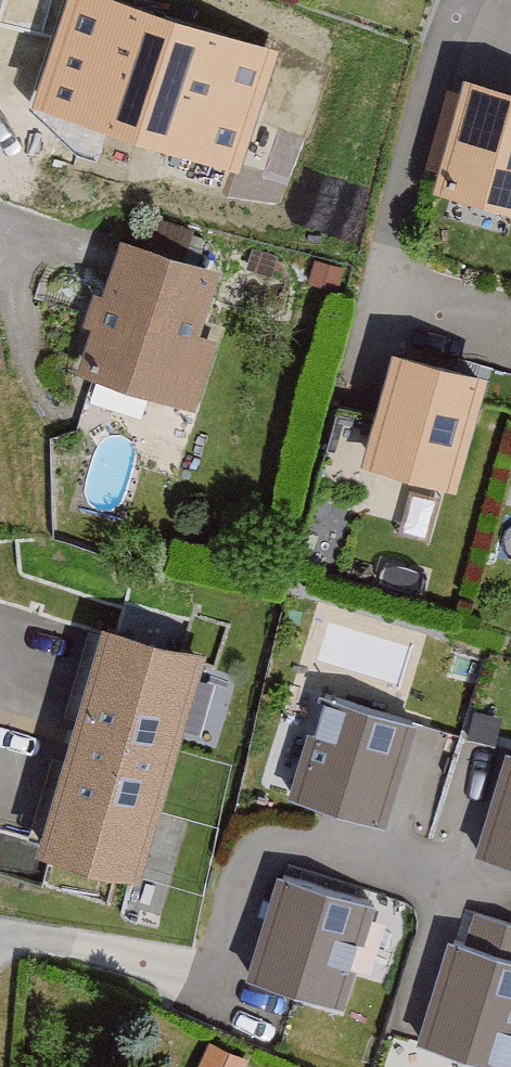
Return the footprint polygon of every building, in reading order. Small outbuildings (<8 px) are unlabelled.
[(95,0),(66,0),(32,112),(229,172),(266,52),(95,0)] [(472,65),(441,185),(510,202),(510,74),(472,65)] [(238,270),(139,236),(93,369),(193,403),(238,270)] [(495,364),(400,338),(367,460),(462,485),(495,364)] [(208,638),(102,608),(30,853),(136,884),(208,638)] [(424,706),(317,680),(290,791),(398,817),(424,706)] [(510,736),(475,858),(510,869),(510,736)] [(390,890),(285,858),(248,982),(352,1014),(390,890)] [(450,925),(418,1033),(510,1060),(510,943),(450,925)]
